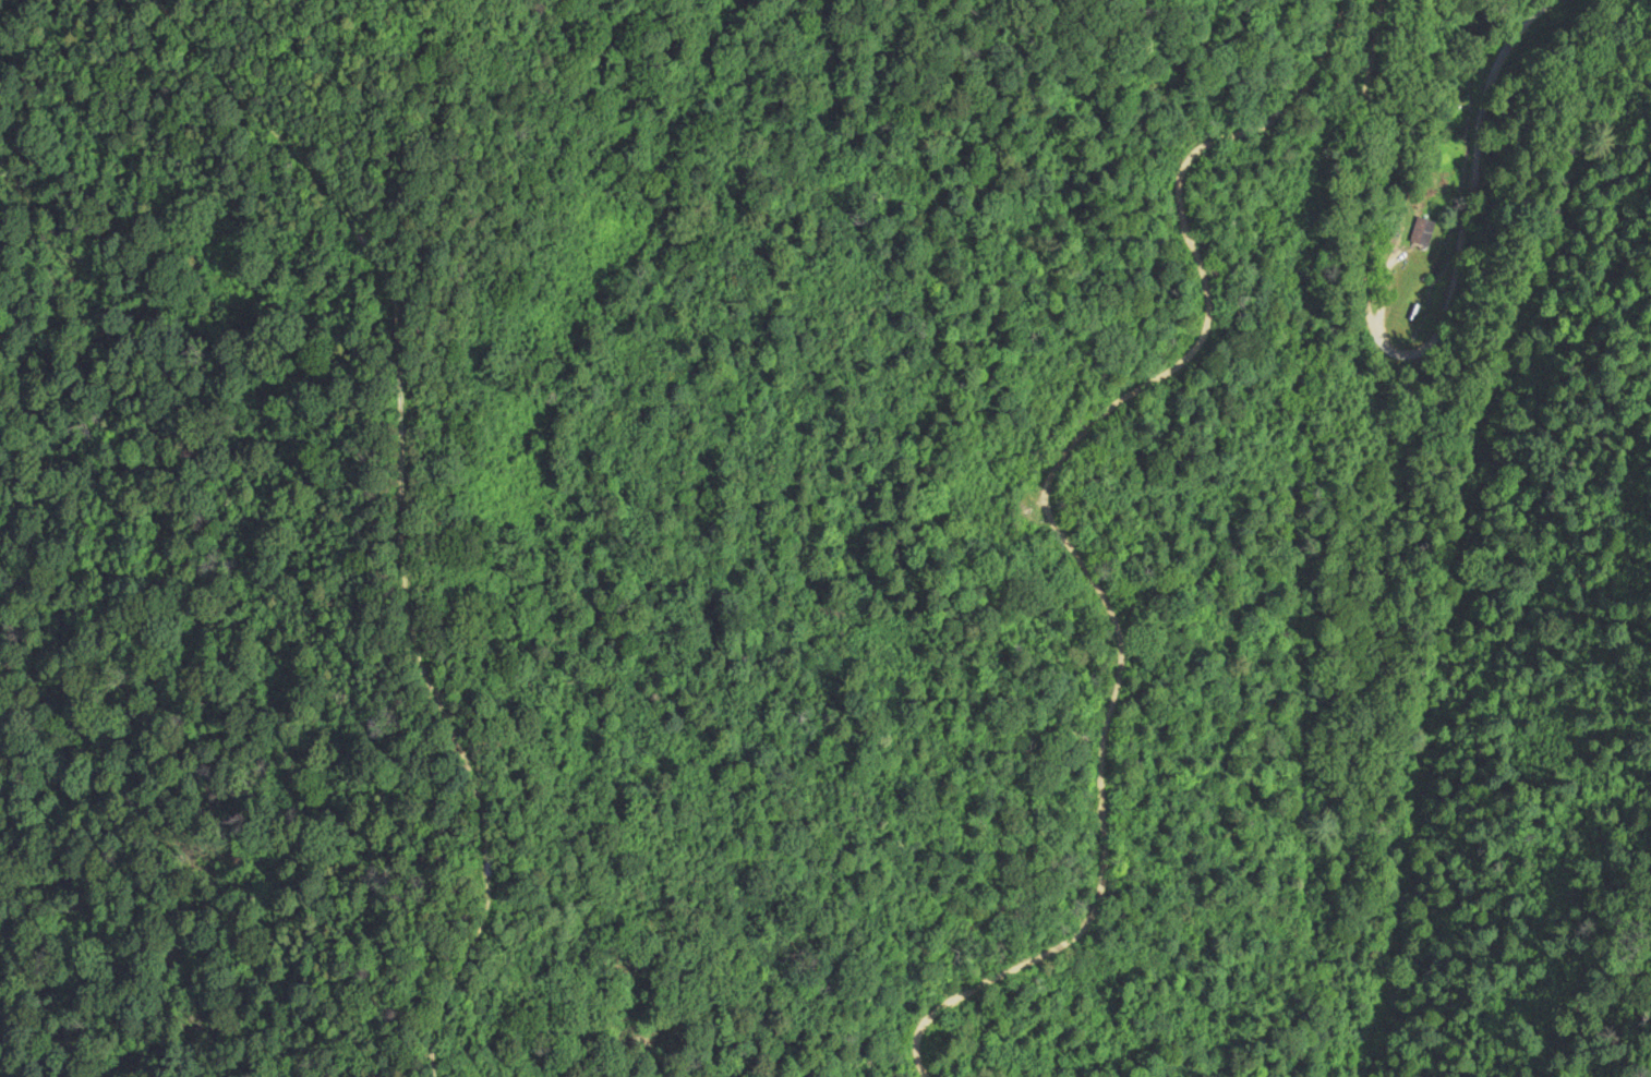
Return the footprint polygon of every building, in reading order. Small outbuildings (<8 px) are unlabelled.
[(1409,241),(1427,247),(1434,222),(1417,217),(1409,241)]
